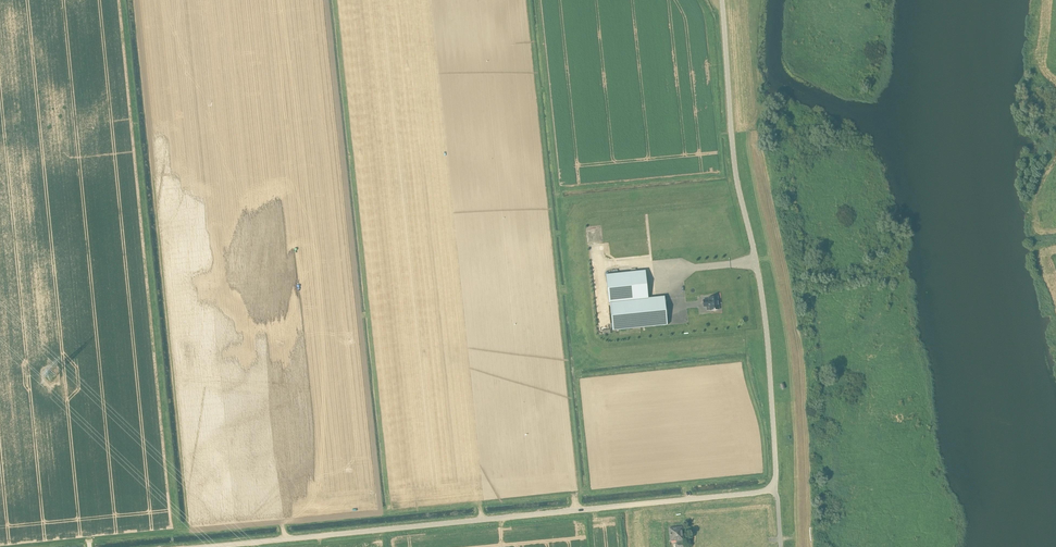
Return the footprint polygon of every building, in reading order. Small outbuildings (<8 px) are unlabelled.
[(629,272),(606,275),(609,303),(610,303),(613,330),(667,325),(665,297),(648,298),(645,271),(629,272)] [(709,299),(703,300),(704,307),(706,306),(710,306),(710,310),(719,310),(717,296),(709,297),(709,299)] [(670,535),(671,540),(677,540),(677,543),(675,543),(676,546),(685,546),(684,543),(682,543),(682,539),(683,539),(682,527),(676,528),(675,527),(672,527),(672,528),(670,529),(670,534),(670,535)]
